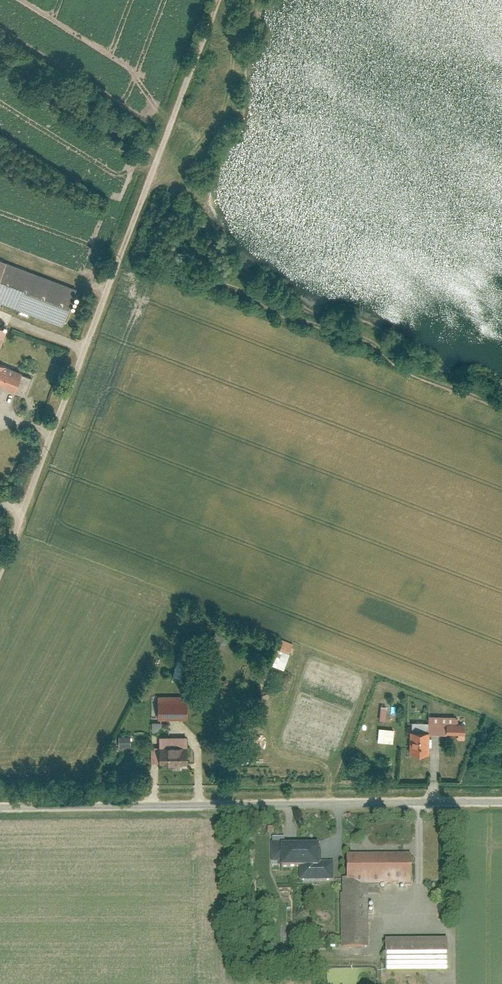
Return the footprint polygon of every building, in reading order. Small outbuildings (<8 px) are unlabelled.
[(0,258),(0,301),(60,323),(74,285),(0,258)] [(0,326),(0,352),(9,329),(0,326)] [(14,391),(23,369),(0,360),(0,385),(14,391)] [(277,665),(289,668),(295,642),(284,639),(277,665)] [(180,659),(174,680),(183,682),(189,661),(180,659)] [(189,693),(158,695),(159,720),(190,718),(189,693)] [(411,720),(411,753),(430,753),(430,734),(458,734),(459,715),(428,715),(428,721),(411,720)] [(396,742),(396,728),(381,728),(381,742),(396,742)] [(134,745),(134,734),(122,735),(122,746),(134,745)] [(182,745),(159,746),(159,767),(183,766),(182,745)] [(311,842),(271,842),(272,861),(278,861),(278,866),(281,866),(282,867),(299,867),(299,881),(334,880),(334,862),(321,862),(321,850),(319,850),(319,843),(311,843),(311,842)] [(343,948),(370,948),(369,886),(412,885),(412,854),(347,855),(347,878),(342,878),(343,948)] [(449,940),(386,942),(386,975),(450,973),(449,940)]
